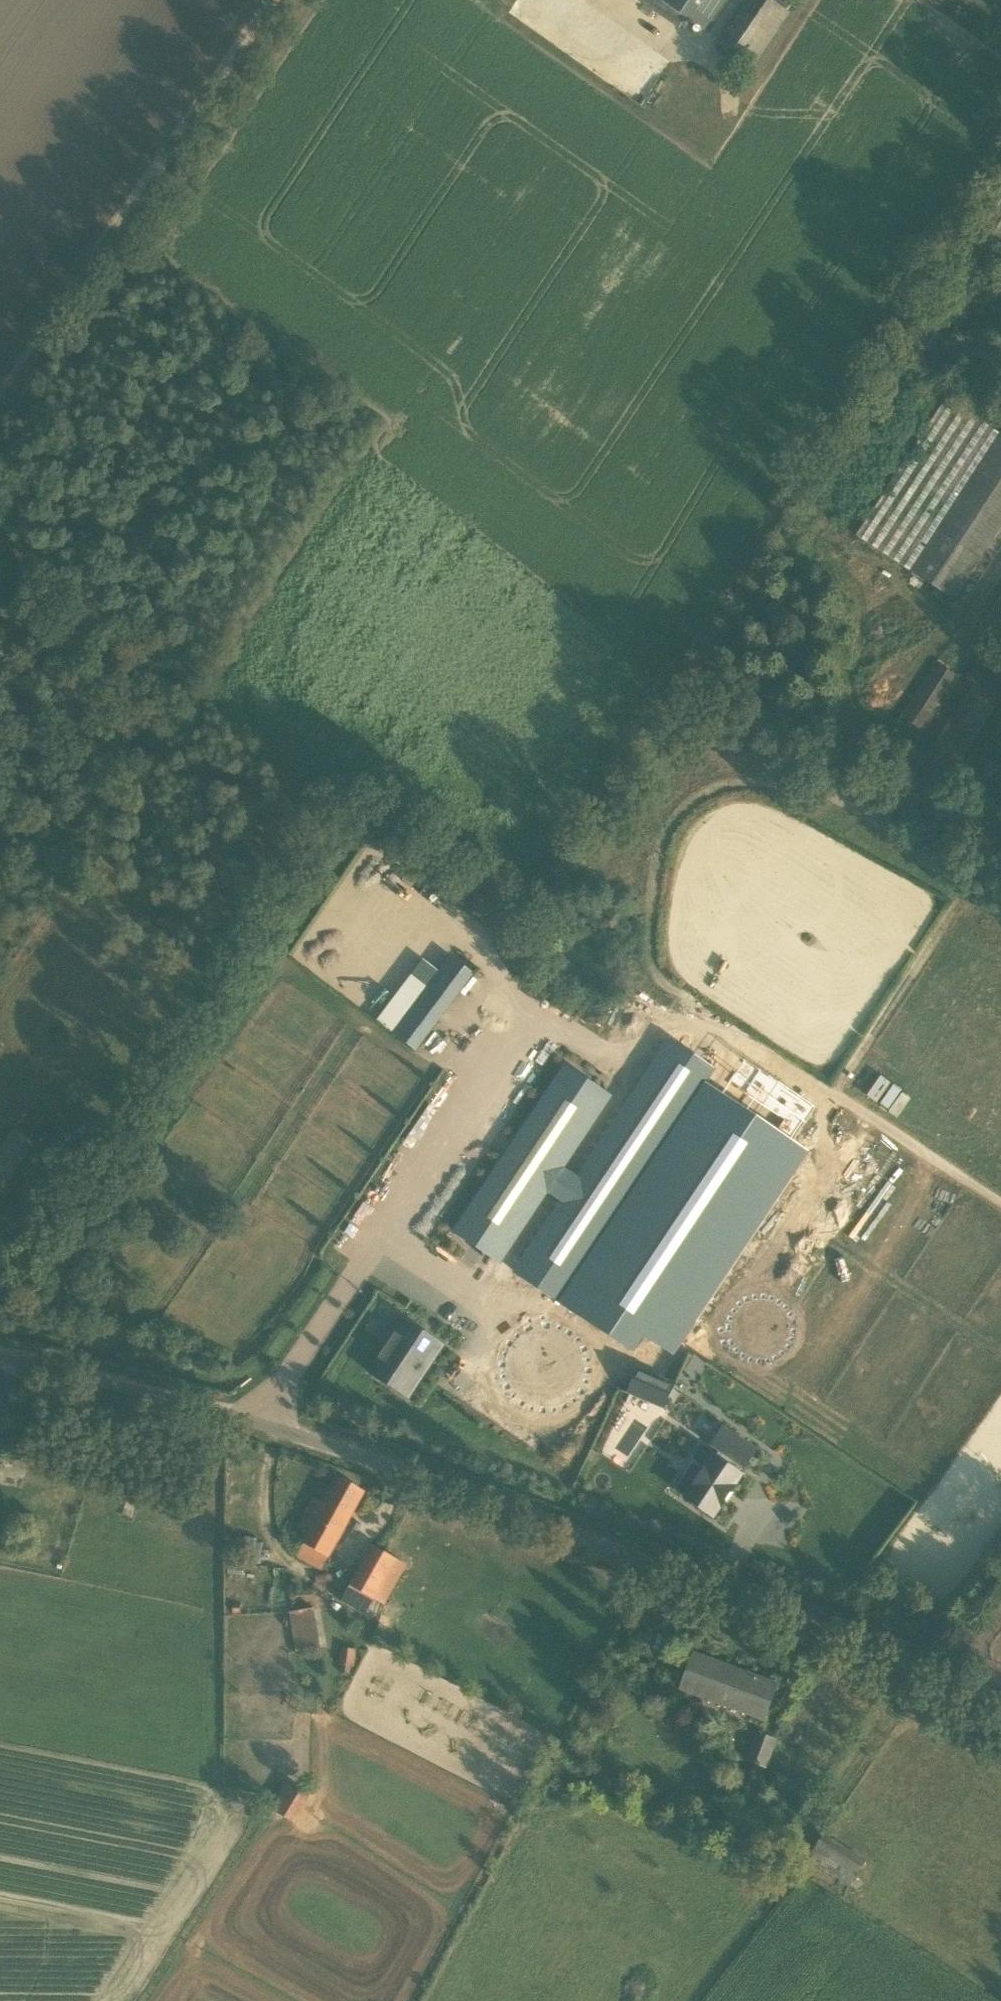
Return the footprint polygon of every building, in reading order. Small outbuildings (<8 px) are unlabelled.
[(687,19),(704,31),(724,0),(638,0),(680,29),(687,19)] [(784,7),(788,0),(749,0),(720,42),(748,60),(748,59),(760,68),(797,15),(784,7)] [(1000,525),(1000,431),(1000,433),(947,399),(859,537),(952,599),(1000,525)] [(987,619),(1000,628),(1000,598),(987,619)] [(900,715),(920,728),(956,673),(937,660),(900,715)] [(442,972),(430,988),(396,1035),(420,1053),(478,975),(454,957),(442,972)] [(379,1022),(395,1035),(442,972),(426,960),(379,1022)] [(677,1045),(522,1277),(638,1354),(649,1339),(678,1359),(815,1154),(798,1143),(828,1098),(756,1050),(727,1095),(711,1085),(719,1073),(677,1045)] [(608,1095),(568,1068),(458,1234),(497,1260),(608,1095)] [(408,1398),(443,1345),(397,1315),(381,1340),(388,1345),(370,1372),(408,1398)] [(556,1398),(567,1392),(575,1383),(580,1372),(581,1360),(576,1343),(572,1337),(563,1329),(551,1324),(539,1324),(526,1327),(516,1335),(508,1345),(504,1358),(505,1371),(510,1383),(519,1393),(531,1399),(544,1401),(556,1398)] [(664,1377),(628,1361),(618,1385),(665,1406),(675,1382),(664,1377)] [(712,1515),(720,1503),(721,1504),(733,1487),(732,1486),(740,1474),(737,1472),(742,1464),(746,1467),(757,1450),(724,1427),(713,1443),(723,1451),(718,1458),(715,1456),(707,1469),(706,1468),(694,1485),(695,1485),(687,1498),(712,1515)] [(322,1570),(365,1491),(340,1478),(326,1504),(314,1498),(299,1525),(311,1531),(297,1557),(322,1570)] [(384,1605),(407,1564),(373,1546),(350,1586),(341,1602),(365,1615),(374,1599),(384,1605)] [(293,1608),(315,1606),(314,1595),(292,1598),(293,1608)] [(321,1648),(314,1607),(289,1611),(296,1652),(321,1648)] [(342,1646),(338,1663),(342,1664),(340,1672),(350,1674),(352,1666),(354,1666),(357,1649),(342,1646)] [(764,1719),(777,1685),(694,1654),(682,1688),(764,1719)] [(758,1734),(748,1760),(736,1794),(753,1799),(775,1740),(758,1734)] [(299,1823),(313,1792),(287,1779),(272,1810),(299,1823)] [(865,1861),(824,1833),(807,1858),(849,1886),(865,1861)]
